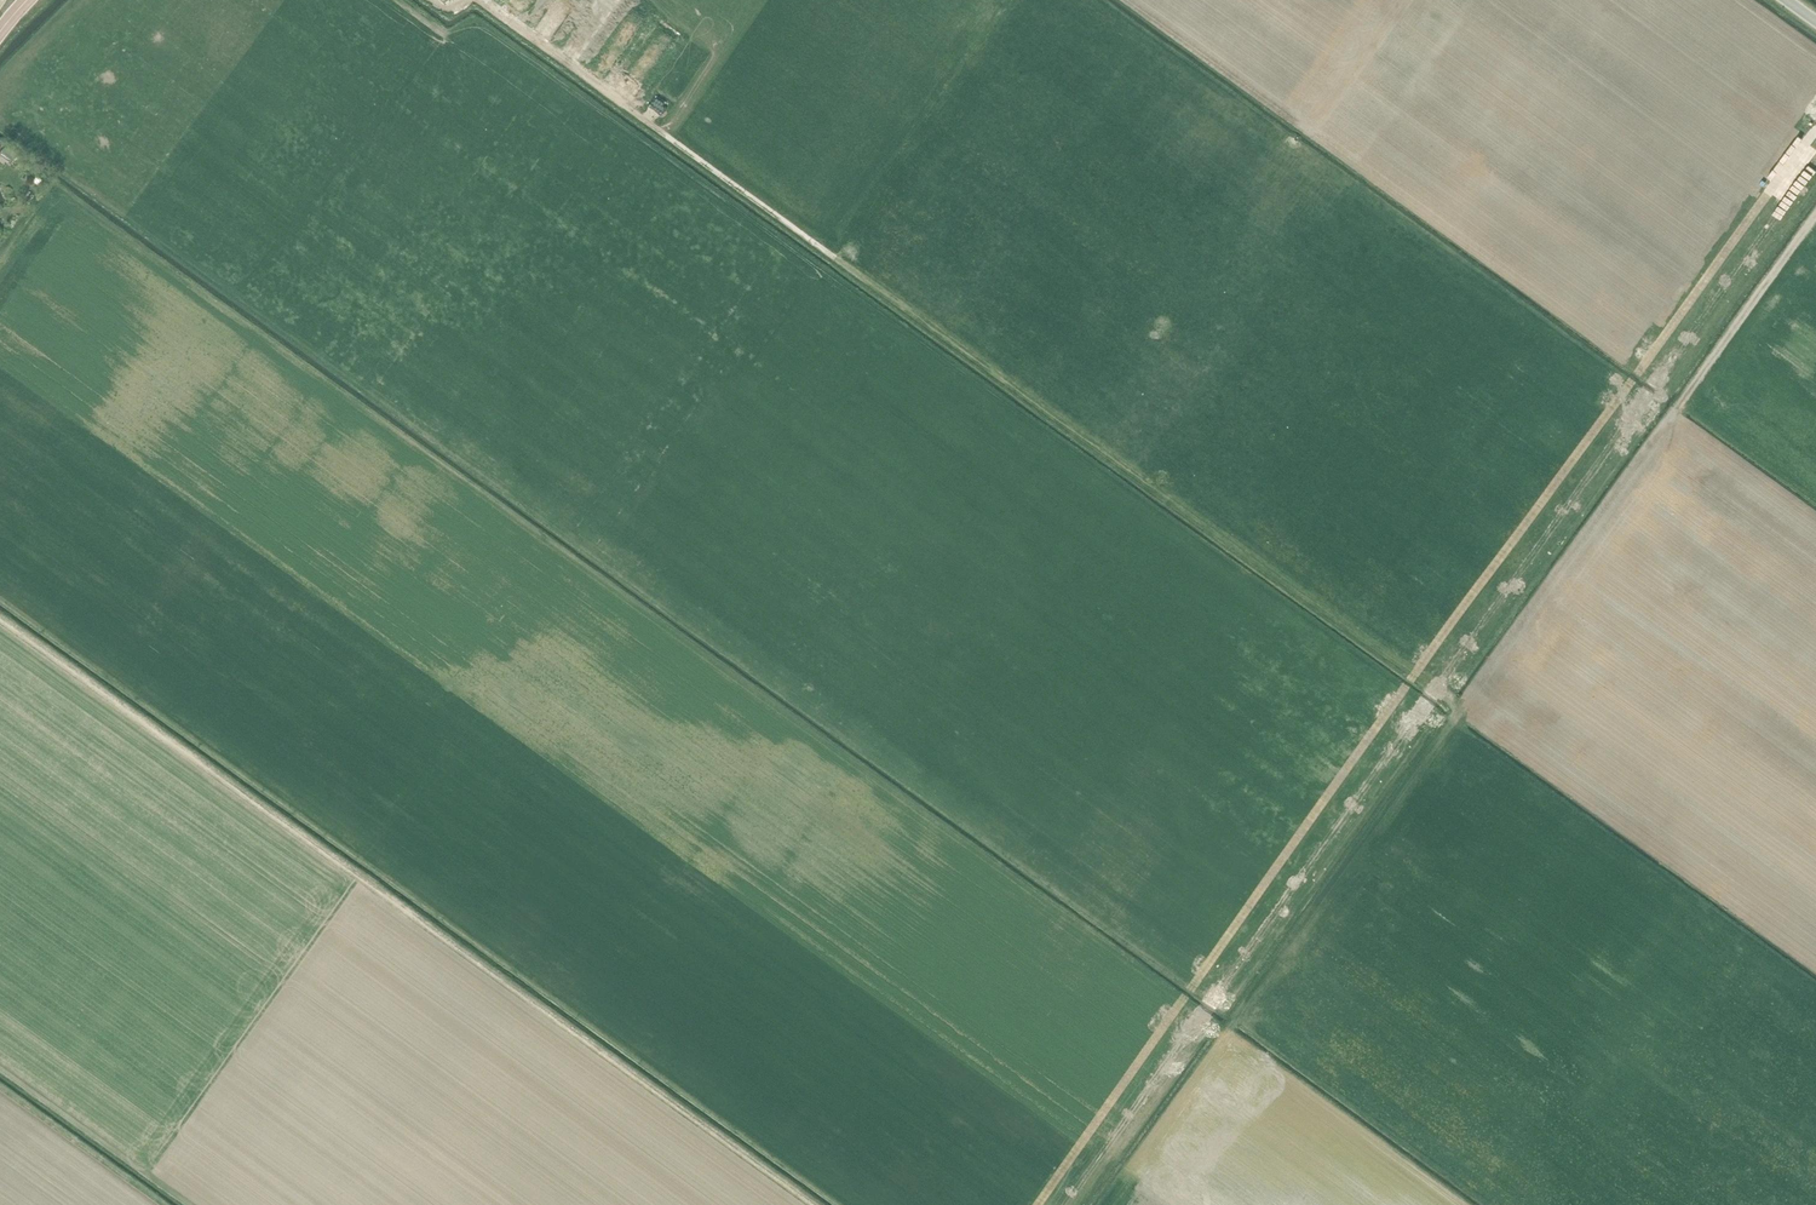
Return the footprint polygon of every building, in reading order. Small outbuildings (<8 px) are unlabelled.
[(6,145),(0,153),(0,154),(12,163),(18,154),(6,145)] [(36,176),(33,181),(38,184),(41,179),(36,176)]
